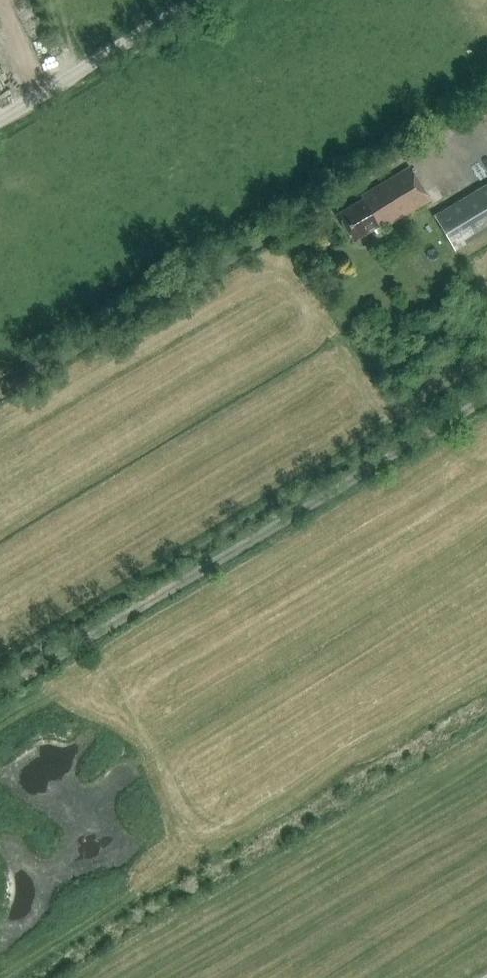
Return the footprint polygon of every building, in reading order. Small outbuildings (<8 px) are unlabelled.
[(431,203),(409,165),(360,195),(363,200),(337,215),(354,243),(379,227),(382,232),(431,203)] [(486,232),(486,183),(434,215),(456,251),(486,232)]
